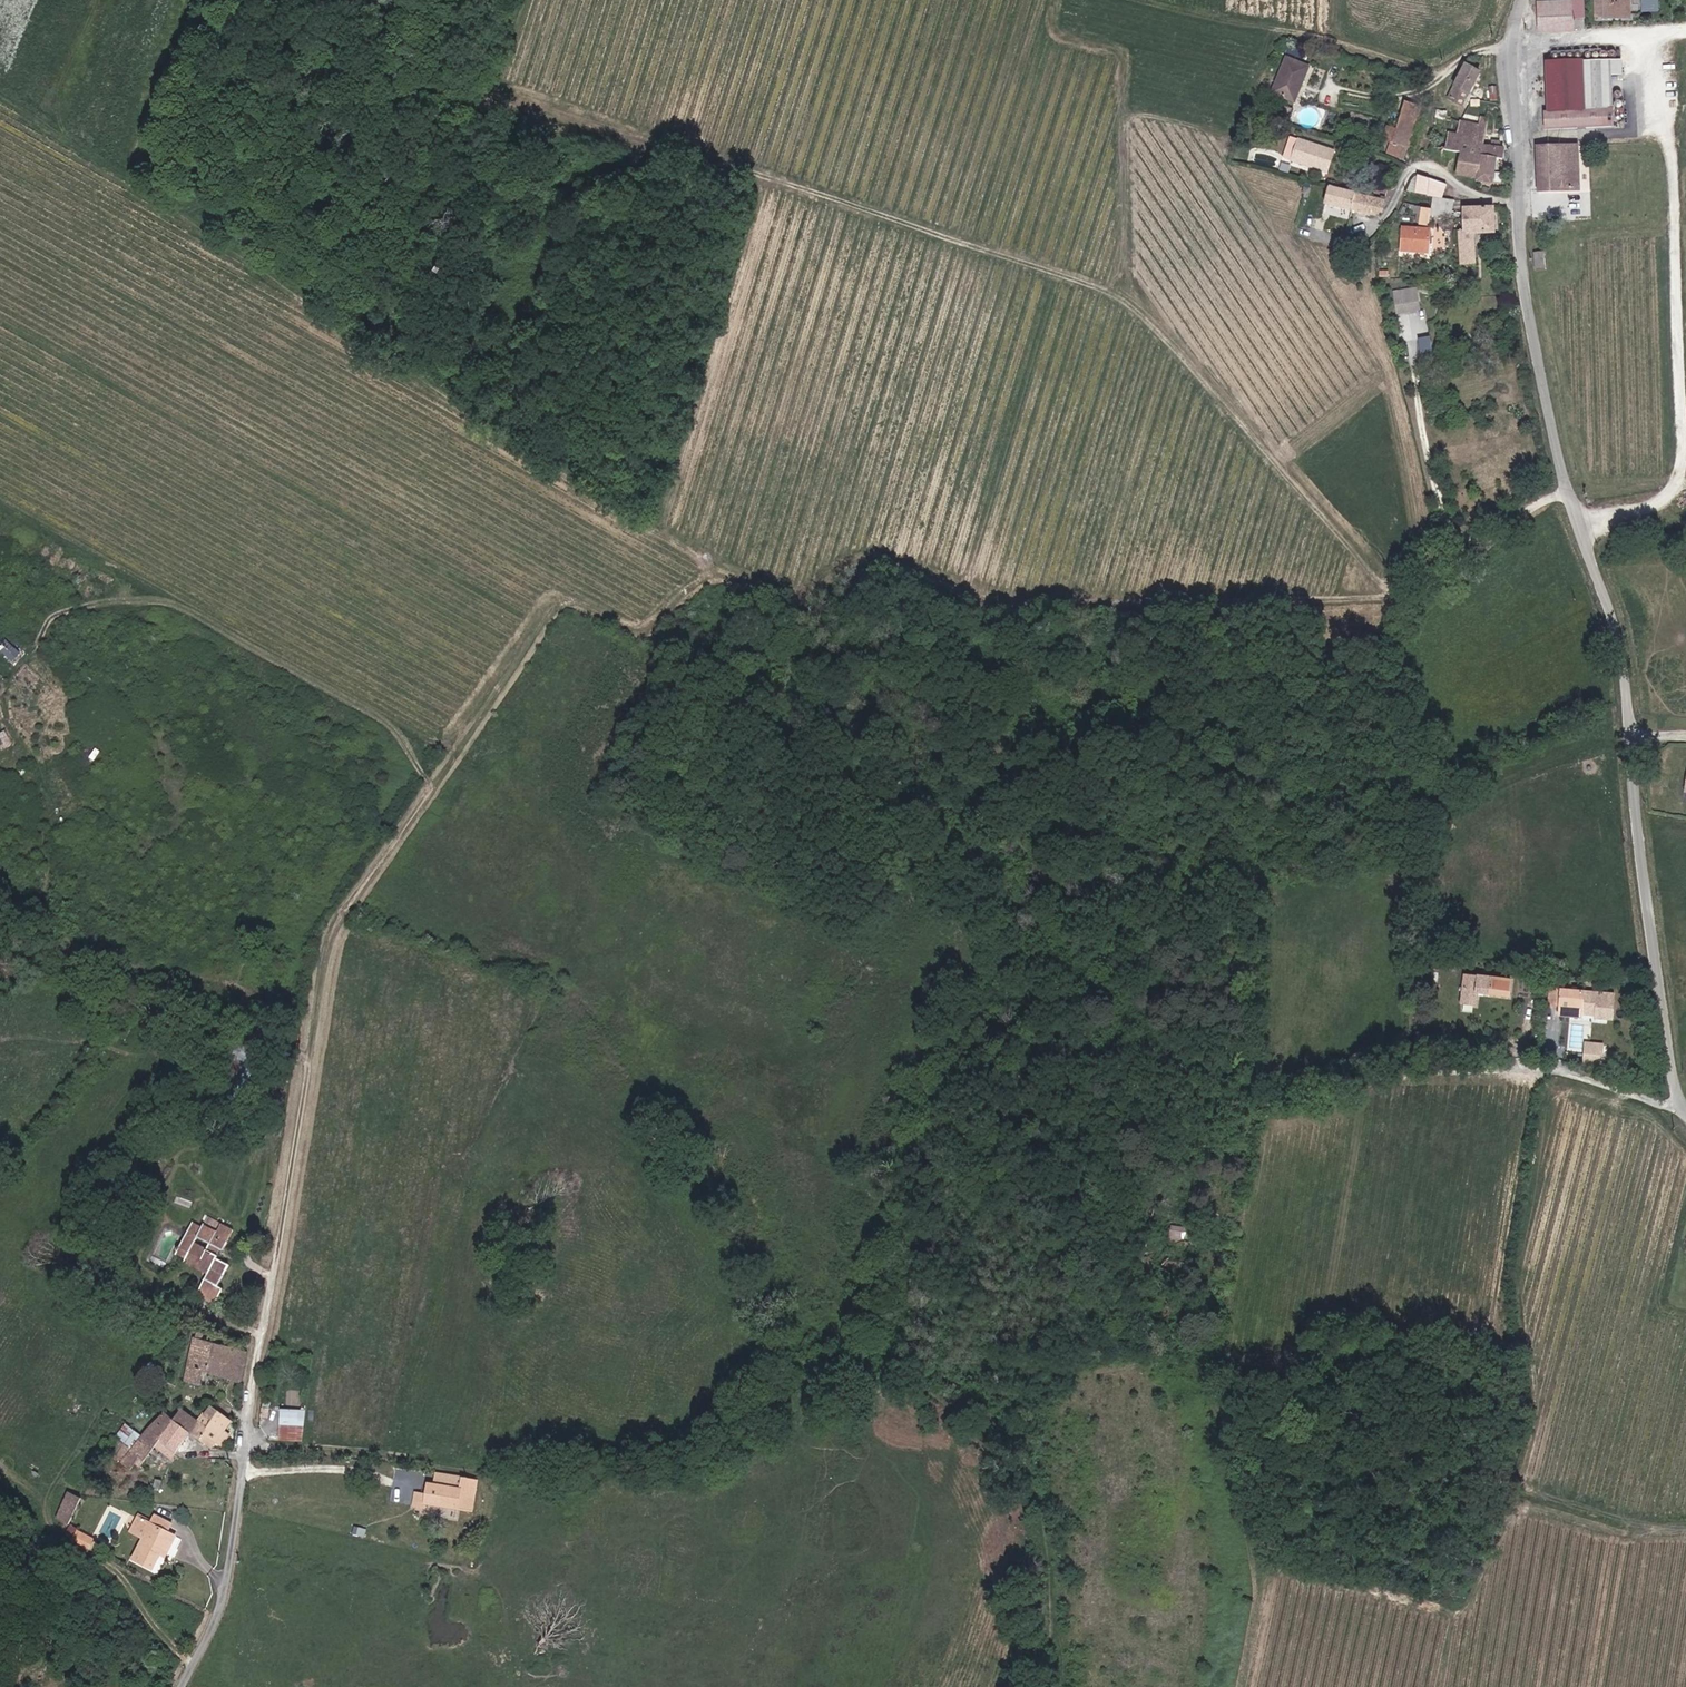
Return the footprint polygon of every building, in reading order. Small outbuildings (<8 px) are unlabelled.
[(1552,29),(1561,29),(1559,0),(1535,0),(1536,7),(1551,7),(1552,29)] [(1561,29),(1571,29),(1570,0),(1559,0),(1561,29)] [(1592,17),(1628,17),(1628,0),(1592,0),(1592,17)] [(1644,11),(1661,9),(1660,0),(1643,0),(1644,11)] [(1573,1),(1574,16),(1581,16),(1581,1),(1573,1)] [(1536,7),(1537,30),(1552,29),(1551,7),(1536,7)] [(1283,61),(1269,95),(1292,104),(1305,69),(1283,61)] [(1545,115),(1546,133),(1614,131),(1612,64),(1585,65),(1585,64),(1548,64),(1549,115),(1545,115)] [(1479,73),(1464,65),(1446,100),(1460,108),(1479,73)] [(1401,157),(1419,109),(1402,102),(1384,153),(1401,157)] [(1283,108),(1280,115),(1287,118),(1290,111),(1283,108)] [(1435,111),(1429,147),(1448,151),(1452,135),(1459,136),(1461,124),(1441,120),(1443,112),(1435,111)] [(1477,156),(1474,179),(1474,183),(1489,185),(1493,161),(1498,162),(1501,151),(1480,147),(1484,121),(1478,120),(1477,122),(1469,121),(1469,125),(1461,124),(1459,136),(1452,135),(1448,151),(1458,152),(1477,156)] [(1286,139),(1278,159),(1325,173),(1331,152),(1286,139)] [(1574,189),(1574,146),(1534,147),(1535,191),(1574,189)] [(1415,160),(1425,162),(1427,152),(1417,150),(1415,160)] [(1454,175),(1474,179),(1477,156),(1458,152),(1454,175)] [(1443,186),(1415,175),(1411,192),(1441,198),(1443,186)] [(1383,201),(1327,186),(1323,201),(1368,213),(1369,210),(1380,213),(1383,201)] [(1448,217),(1450,202),(1429,198),(1426,206),(1428,207),(1428,212),(1415,207),(1414,222),(1426,223),(1427,214),(1448,217)] [(1491,234),(1491,209),(1463,210),(1462,234),(1457,234),(1456,266),(1471,266),(1472,233),(1491,234)] [(1425,249),(1425,229),(1397,226),(1398,248),(1425,249)] [(1413,291),(1412,286),(1390,290),(1391,295),(1413,291)] [(1413,291),(1391,295),(1394,312),(1416,308),(1413,291)] [(1422,355),(1434,354),(1431,336),(1419,337),(1422,355)] [(1426,971),(1425,980),(1435,981),(1436,971),(1426,971)] [(1513,980),(1481,979),(1480,1007),(1494,1007),(1495,995),(1513,995),(1513,980)] [(1612,991),(1551,990),(1550,1004),(1560,1005),(1560,1011),(1596,1012),(1596,1015),(1612,1015),(1612,991)] [(1603,1043),(1584,1042),(1583,1062),(1602,1063),(1603,1043)] [(205,1226),(195,1220),(188,1233),(185,1232),(178,1250),(187,1255),(184,1260),(207,1273),(195,1293),(216,1305),(223,1290),(220,1286),(231,1265),(219,1258),(220,1256),(217,1254),(220,1248),(228,1252),(238,1231),(223,1223),(220,1229),(207,1223),(205,1226)] [(1199,1228),(1168,1227),(1166,1245),(1197,1246),(1199,1228)] [(1164,1270),(1194,1272),(1194,1262),(1164,1261),(1164,1270)] [(202,1374),(241,1383),(244,1368),(233,1365),(235,1350),(192,1340),(181,1382),(198,1387),(202,1374)] [(244,1368),(246,1353),(235,1350),(233,1365),(244,1368)] [(206,1409),(197,1423),(188,1435),(209,1448),(228,1423),(206,1409)] [(139,1442),(150,1452),(158,1441),(172,1423),(188,1435),(197,1423),(180,1411),(174,1419),(163,1411),(139,1442)] [(281,1414),(279,1439),(296,1441),(298,1415),(281,1414)] [(175,1453),(188,1435),(172,1423),(158,1441),(175,1453)] [(123,1427),(116,1439),(129,1448),(137,1436),(123,1427)] [(132,1451),(129,1448),(116,1439),(108,1451),(121,1461),(120,1462),(129,1469),(134,1463),(138,1467),(150,1452),(139,1442),(132,1451)] [(425,1505),(459,1510),(468,1511),(473,1481),(434,1476),(433,1486),(426,1485),(424,1496),(413,1494),(411,1506),(416,1507),(414,1514),(422,1516),(425,1505)] [(81,1497),(70,1492),(58,1518),(68,1524),(81,1497)] [(122,1524),(135,1530),(142,1517),(128,1510),(122,1524)] [(145,1511),(142,1517),(135,1530),(122,1553),(142,1563),(153,1540),(158,1543),(164,1530),(157,1526),(160,1518),(145,1511)] [(71,1524),(65,1535),(88,1547),(94,1535),(71,1524)]
